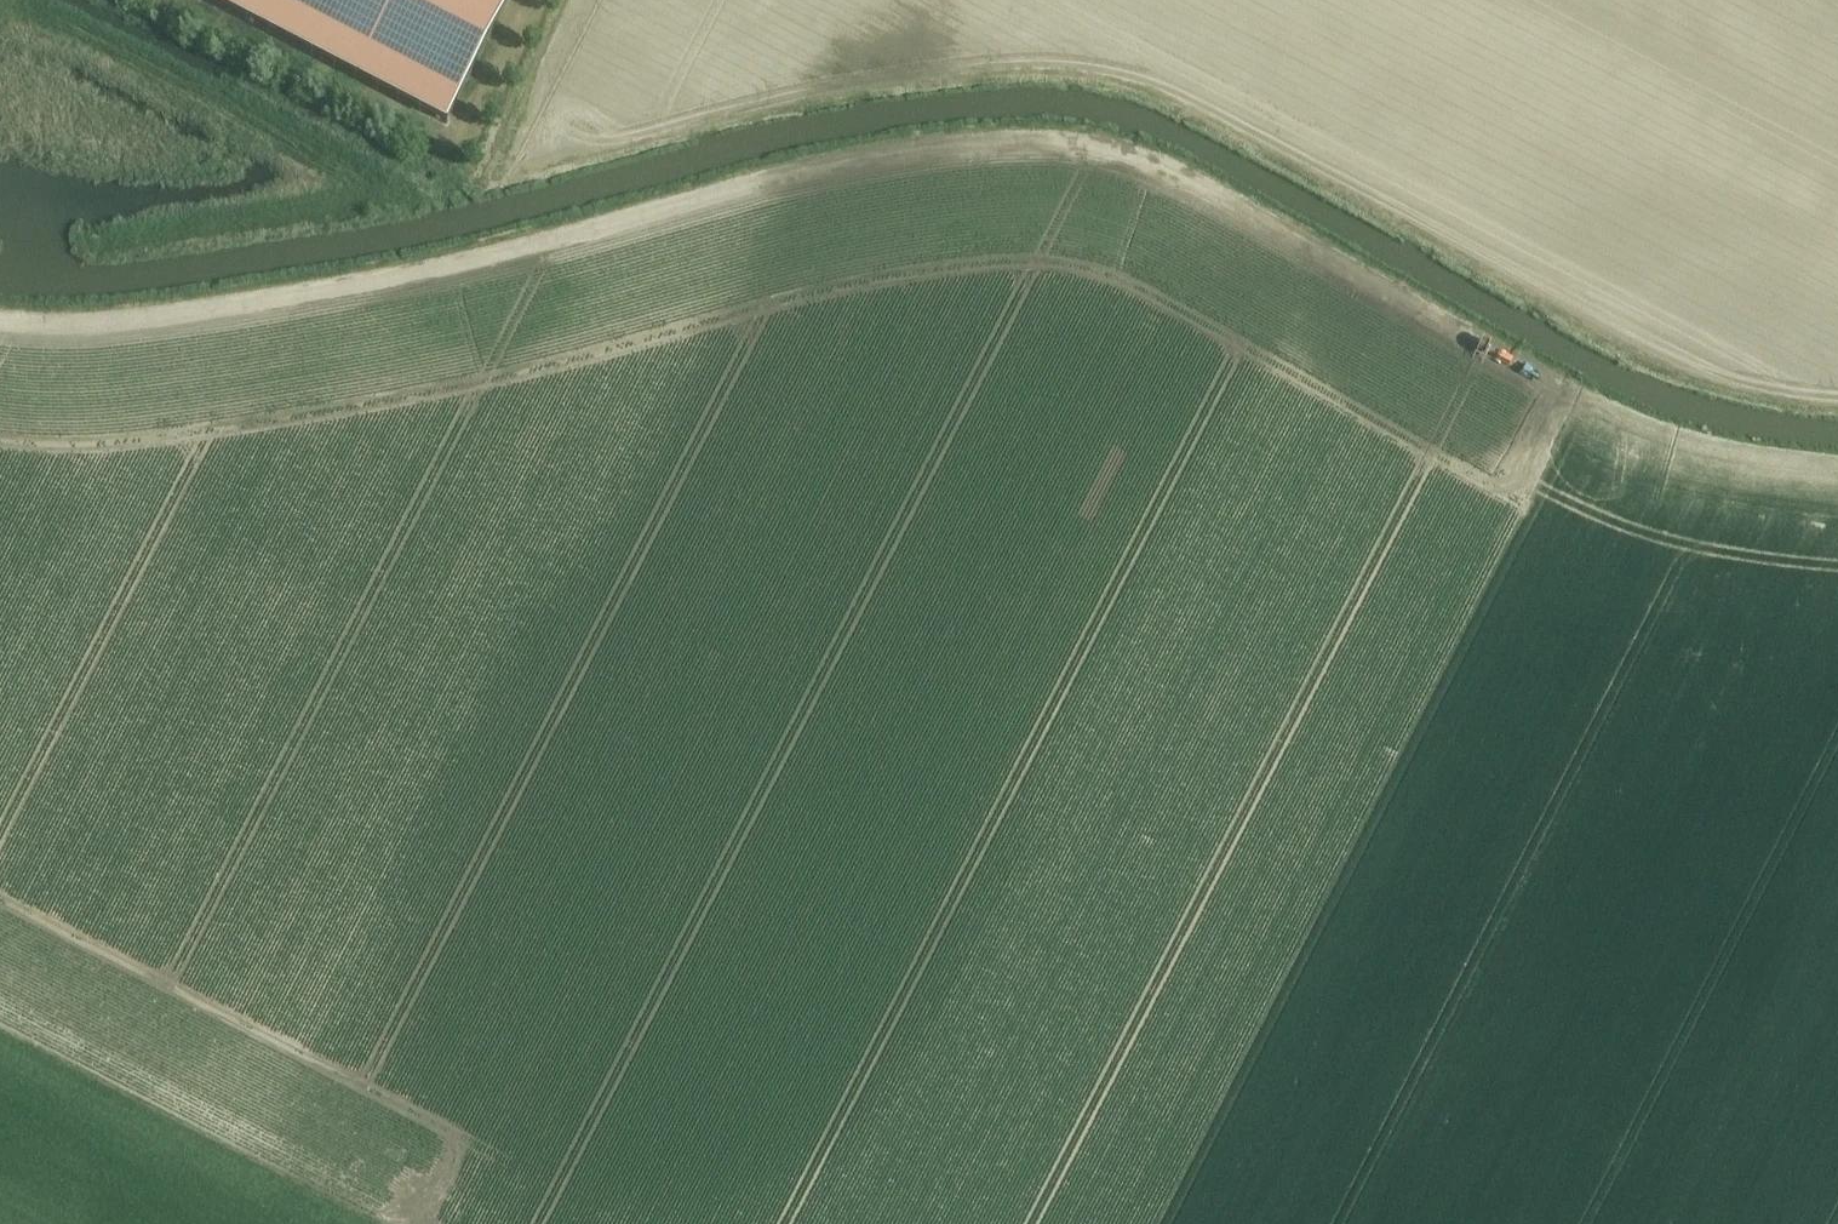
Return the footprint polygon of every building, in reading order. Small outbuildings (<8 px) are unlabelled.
[(449,125),(514,0),(210,0),(449,125)]
